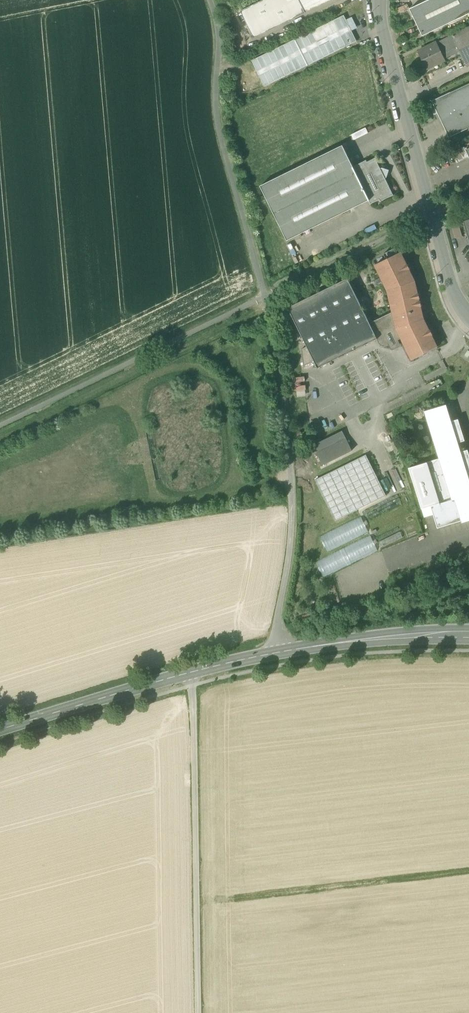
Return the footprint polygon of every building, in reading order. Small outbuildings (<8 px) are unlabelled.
[(306,14),(299,0),(265,0),(241,12),(255,39),(306,14)] [(306,14),(334,0),(299,0),(306,14)] [(423,37),(468,15),(468,0),(430,0),(410,10),(423,37)] [(343,16),(251,61),(264,87),(356,42),(343,16)] [(467,68),(468,67),(468,28),(452,36),(458,48),(460,53),(467,68)] [(437,43),(442,55),(458,48),(452,36),(437,43)] [(419,52),(427,68),(438,63),(438,64),(445,61),(444,60),(442,55),(437,43),(426,49),(419,52)] [(442,55),(444,60),(460,53),(458,48),(442,55)] [(451,93),(462,116),(444,125),(450,138),(468,129),(468,84),(451,93)] [(440,118),(444,125),(462,116),(451,93),(432,102),(440,118)] [(288,241),(369,201),(353,167),(343,146),(261,186),(288,241)] [(459,165),(468,161),(468,156),(466,150),(465,149),(454,154),(459,165)] [(367,161),(353,167),(369,201),(371,205),(380,201),(380,203),(394,196),(386,179),(385,177),(387,170),(382,168),(381,169),(376,158),(367,162),(367,161)] [(460,226),(453,228),(456,239),(463,237),(460,226)] [(389,291),(394,312),(397,330),(402,339),(413,360),(437,348),(432,336),(433,335),(434,334),(432,333),(431,332),(432,330),(430,330),(429,330),(424,319),(421,307),(422,307),(423,305),(422,305),(421,303),(422,302),(421,301),(419,301),(419,300),(420,300),(421,298),(420,297),(420,296),(420,295),(419,293),(418,294),(415,282),(409,271),(411,270),(411,268),(409,268),(409,266),(409,265),(408,264),(406,265),(401,253),(390,258),(388,258),(387,260),(376,265),(382,277),(380,278),(380,279),(374,282),(376,285),(382,283),(383,283),(385,283),(389,291)] [(318,369),(377,340),(378,339),(370,323),(348,278),(288,308),(307,347),(314,361),(318,369)] [(397,341),(402,339),(397,330),(394,312),(370,323),(378,339),(377,340),(380,346),(385,347),(391,344),(393,348),(394,349),(398,347),(399,345),(397,341)] [(307,347),(302,350),(304,367),(314,361),(307,347)] [(428,412),(431,419),(442,415),(445,424),(448,423),(443,408),(428,412)] [(438,529),(468,519),(468,453),(468,450),(457,454),(454,445),(465,441),(459,420),(448,423),(445,424),(442,415),(431,419),(430,419),(442,458),(455,499),(431,507),(438,529)] [(342,431),(327,439),(331,445),(345,438),(342,431)] [(327,439),(313,446),(323,466),(352,451),(345,438),(331,445),(327,439)] [(315,480),(336,521),(386,496),(366,455),(315,480)] [(422,509),(431,507),(455,499),(442,458),(409,468),(412,479),(413,479),(422,509)] [(321,537),(328,552),(369,532),(361,517),(321,537)] [(370,536),(316,563),(323,577),(378,551),(370,536)]
